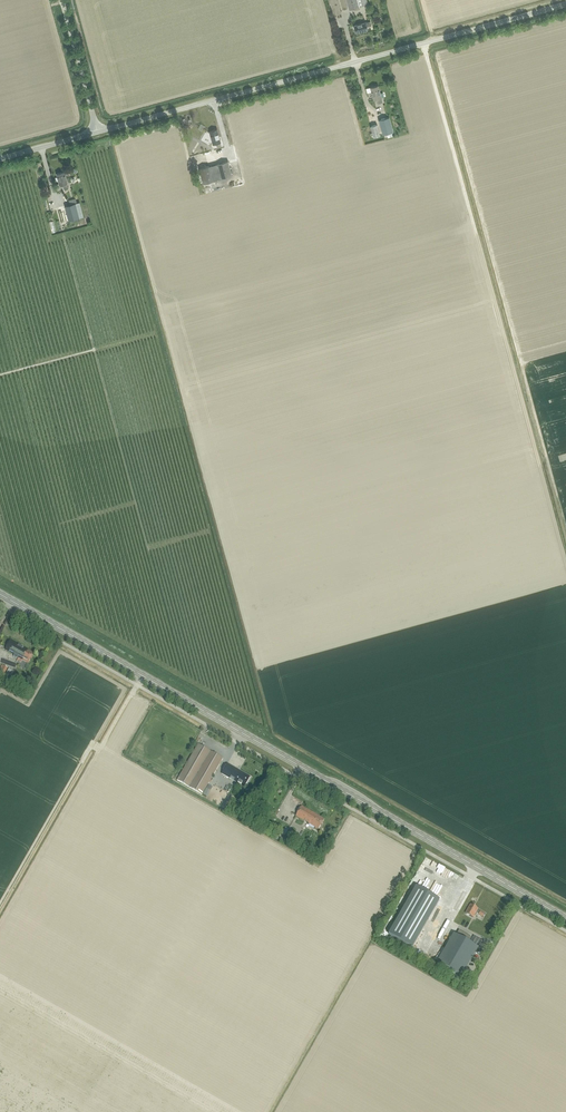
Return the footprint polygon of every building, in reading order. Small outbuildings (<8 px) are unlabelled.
[(349,9),(367,4),(366,0),(346,0),(349,9),(348,9),(349,9)] [(367,27),(371,26),(370,21),(366,22),(354,25),(356,33),(368,30),(367,27)] [(378,85),(370,87),(374,100),(377,99),(378,103),(382,102),(381,98),(378,85)] [(389,117),(379,120),(383,134),(393,131),(389,117)] [(370,126),(373,137),(380,135),(377,124),(370,126)] [(217,129),(209,131),(213,144),(216,143),(217,147),(221,146),(220,142),(217,129)] [(228,161),(199,169),(203,183),(232,175),(228,161)] [(64,189),(68,187),(67,183),(64,171),(56,173),(60,185),(62,184),(64,189)] [(69,220),(79,217),(75,203),(65,206),(69,220)] [(29,664),(34,654),(11,641),(6,651),(29,664)] [(11,678),(14,672),(9,669),(5,675),(11,678)] [(198,744),(177,781),(202,795),(223,758),(198,744)] [(244,787),(250,777),(227,764),(222,774),(244,787)] [(319,830),(324,820),(301,807),(296,816),(319,830)] [(293,843),(298,834),(293,831),(288,840),(293,843)] [(416,887),(388,935),(412,949),(440,901),(416,887)] [(474,921),(481,925),(483,922),(484,923),(486,918),(485,918),(487,914),(480,910),(477,914),(476,914),(476,913),(473,911),(466,922),(472,925),(474,921)] [(456,935),(453,934),(437,963),(461,977),(478,948),(468,942),(471,938),(458,930),(456,935)]
